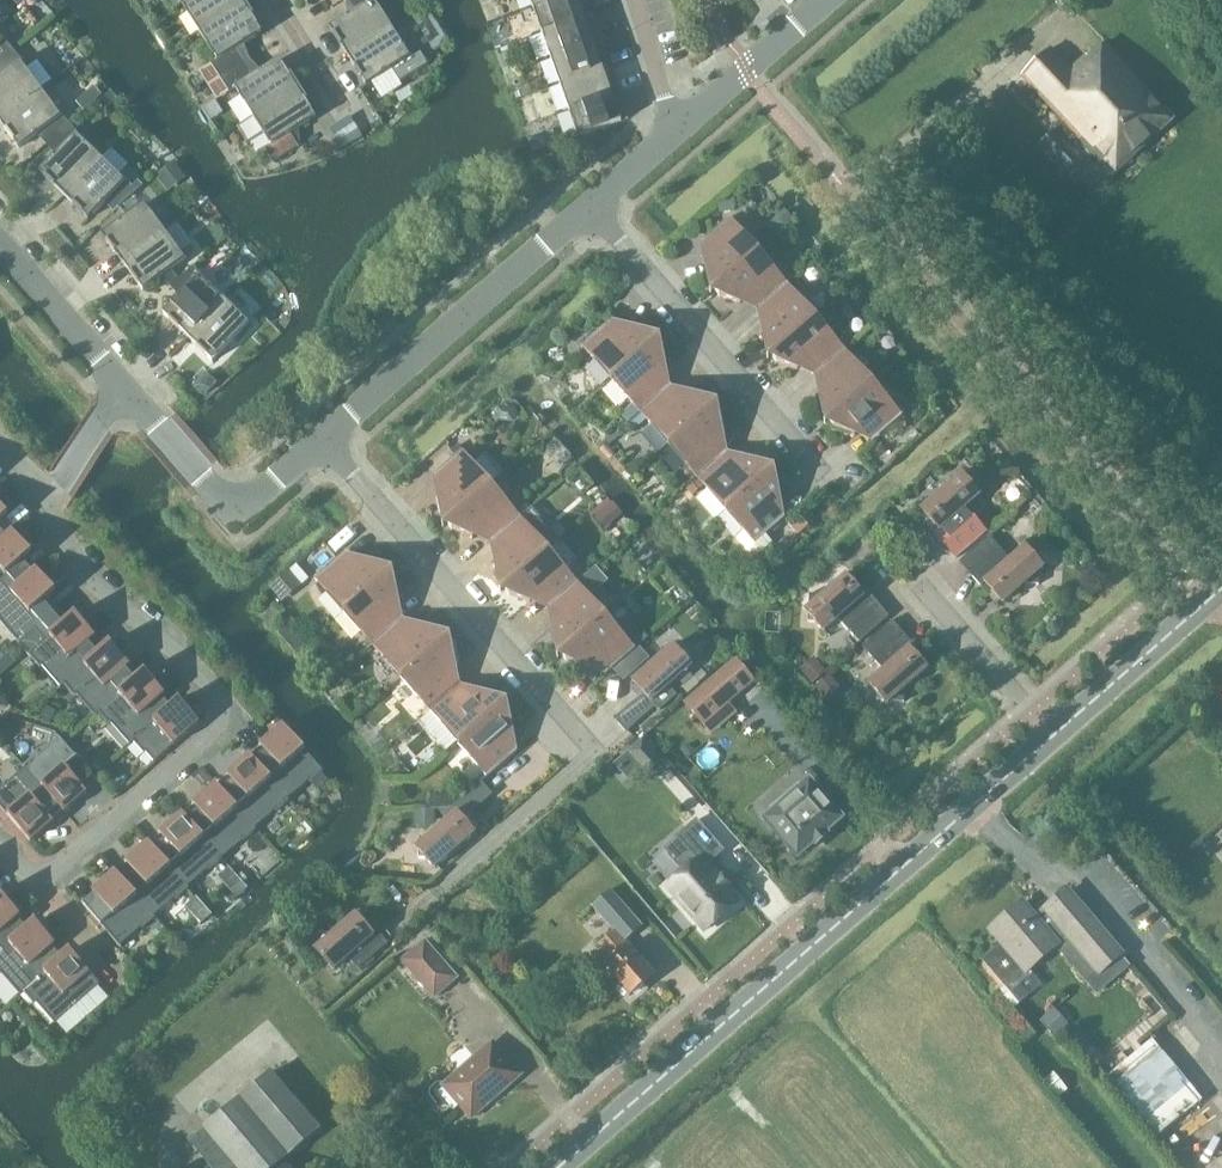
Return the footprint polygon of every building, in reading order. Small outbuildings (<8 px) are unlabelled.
[(172,10),(176,8),(181,5),(182,4),(200,32),(244,3),(242,0),(166,0),(172,10)] [(355,11),(330,27),(348,57),(393,28),(375,0),(348,0),(355,11)] [(542,32),(585,17),(580,3),(589,0),(552,0),(533,7),(542,32)] [(211,63),(221,78),(246,62),(237,49),(263,33),(244,3),(200,32),(217,60),(211,63)] [(427,8),(412,18),(414,21),(423,34),(438,25),(429,11),(427,8)] [(542,32),(551,58),(603,40),(599,28),(590,31),(585,17),(542,32)] [(393,28),(348,57),(367,86),(392,69),(400,82),(429,64),(420,50),(410,56),(393,28)] [(12,51),(4,41),(5,40),(4,39),(3,40),(0,37),(0,61),(12,51)] [(551,58),(560,84),(603,69),(598,55),(607,52),(603,40),(551,58)] [(1106,43),(1106,44),(1073,74),(1051,49),(1038,60),(1021,76),(1039,95),(1113,175),(1174,119),(1106,43)] [(41,89),(22,63),(23,62),(22,60),(21,61),(12,51),(0,61),(0,119),(41,89)] [(236,89),(254,117),(298,88),(280,59),(254,75),(246,62),(221,78),(229,91),(234,88),(234,90),(236,89)] [(560,84),(569,109),(621,91),(617,79),(608,83),(603,69),(560,84)] [(94,87),(76,103),(84,112),(102,96),(94,87)] [(409,87),(396,95),(401,103),(414,94),(409,87)] [(298,88),(254,117),(271,144),(265,148),(274,162),(299,146),(291,134),(317,117),(298,88)] [(47,144),(69,125),(62,117),(63,116),(62,115),(61,116),(41,89),(0,119),(0,122),(19,148),(39,134),(47,144)] [(109,90),(98,101),(105,109),(117,98),(109,90)] [(523,91),(514,94),(516,99),(525,96),(523,91)] [(621,91),(569,109),(579,136),(622,121),(617,106),(625,103),(621,91)] [(39,171),(64,195),(101,158),(77,135),(78,133),(77,132),(76,133),(69,125),(47,144),(56,154),(39,171)] [(1048,156),(1060,144),(1051,133),(1038,145),(1048,156)] [(543,136),(530,141),(531,143),(533,150),(533,152),(534,153),(536,152),(547,148),(543,136)] [(101,158),(64,195),(89,220),(110,198),(111,199),(112,198),(111,197),(127,180),(126,179),(124,181),(101,158)] [(174,161),(155,175),(167,191),(186,176),(174,161)] [(731,200),(717,202),(719,213),(733,210),(731,200)] [(102,235),(123,263),(165,231),(146,205),(147,204),(146,203),(128,216),(127,214),(125,215),(127,217),(102,235)] [(710,292),(711,293),(759,250),(730,217),(707,237),(718,250),(704,262),(709,283),(714,289),(710,292)] [(165,231),(123,263),(143,290),(163,276),(171,286),(180,279),(172,269),(186,259),(187,258),(186,257),(185,258),(165,231)] [(754,291),(765,303),(787,283),(759,250),(711,293),(715,290),(719,296),(741,303),(754,291)] [(163,314),(188,338),(225,300),(201,277),(202,276),(201,274),(200,276),(193,267),(171,286),(180,296),(163,314)] [(767,358),(768,359),(816,316),(787,283),(765,303),(775,315),(761,328),(766,350),(770,355),(767,358)] [(225,300),(188,338),(213,362),(234,340),(235,341),(236,340),(235,339),(251,323),(249,322),(248,323),(225,300)] [(811,357),(822,369),(845,349),(816,316),(768,359),(771,356),(776,362),(797,369),(811,357)] [(582,346),(611,379),(660,337),(659,336),(656,339),(651,334),(630,326),(616,339),(605,326),(582,346)] [(611,379),(640,412),(663,392),(652,380),(666,368),(662,346),(657,340),(660,338),(660,337),(611,379)] [(824,423),(825,424),(873,382),(845,349),(822,369),(832,381),(819,393),(823,415),(828,420),(824,423)] [(206,372),(195,383),(206,394),(217,383),(206,372)] [(873,382),(825,424),(829,422),(834,427),(855,434),(869,422),(880,435),(902,415),(873,382)] [(640,412),(669,445),(717,402),(713,405),(708,399),(687,392),(673,404),(663,392),(640,412)] [(669,445),(697,478),(720,458),(709,446),(724,434),(719,412),(714,406),(718,403),(717,402),(669,445)] [(945,418),(937,409),(925,420),(932,429),(945,418)] [(443,525),(443,526),(492,483),(463,450),(440,470),(451,483),(437,495),(441,517),(446,522),(443,525)] [(697,478),(686,488),(692,495),(704,485),(726,510),(774,468),(770,471),(765,465),(745,458),(731,470),(720,458),(697,478)] [(774,468),(726,510),(746,533),(740,537),(750,549),(753,552),(756,553),(760,552),(771,542),(765,535),(778,524),(767,511),(781,499),(776,477),(771,472),(775,469),(774,468)] [(964,477),(961,474),(958,477),(951,476),(950,483),(921,509),(939,529),(934,533),(956,558),(986,532),(965,508),(980,495),(971,485),(972,478),(964,477)] [(487,524),(498,536),(520,516),(492,483),(443,526),(444,526),(447,523),(452,529),(473,536),(487,524)] [(611,502),(602,511),(612,523),(622,515),(611,502)] [(10,532),(1,521),(9,515),(0,505),(0,541),(10,532)] [(500,591),(501,591),(549,549),(520,516),(498,536),(508,548),(494,560),(499,582),(503,588),(500,591)] [(800,516),(789,526),(798,535),(808,525),(800,516)] [(32,533),(26,525),(19,531),(25,539),(32,533)] [(1,578),(11,590),(34,570),(25,559),(32,553),(12,530),(10,532),(0,541),(0,579),(1,578)] [(989,535),(959,562),(981,586),(985,583),(1003,603),(1025,583),(1039,584),(1039,571),(1043,568),(1040,564),(1041,557),(1034,557),(1025,546),(1010,559),(989,535)] [(544,590),(555,602),(578,582),(549,549),(501,591),(501,592),(504,589),(510,595),(530,602),(544,590)] [(315,579),(344,612),(393,570),(392,569),(389,572),(384,567),(363,559),(349,572),(338,559),(315,579)] [(35,630),(58,609),(48,598),(56,591),(36,568),(34,570),(11,590),(1,578),(0,579),(0,622),(18,643),(19,644),(35,630)] [(344,612),(373,645),(396,625),(385,613),(399,601),(395,579),(390,574),(393,571),(393,570),(344,612)] [(283,577),(270,589),(281,601),(300,584),(289,571),(283,577)] [(809,607),(805,610),(808,614),(808,621),(815,621),(824,632),(838,619),(859,642),(889,616),(868,592),(863,595),(846,575),(823,595),(810,594),(809,607)] [(557,657),(558,657),(606,615),(578,582),(555,602),(565,614),(551,626),(556,648),(561,654),(557,657)] [(61,688),(64,684),(81,670),(70,658),(93,638),(96,636),(76,614),(68,621),(58,609),(35,630),(44,641),(28,655),(29,656),(30,655),(40,668),(42,666),(61,688)] [(606,615),(558,657),(558,658),(562,655),(566,660),(588,667),(601,655),(613,668),(635,648),(606,615)] [(910,648),(914,645),(892,620),(862,646),(883,670),(868,683),(877,693),(877,700),(884,700),(887,704),(890,701),(904,702),(905,688),(927,669),(910,648)] [(373,645),(401,678),(450,635),(449,635),(446,638),(441,632),(420,625),(406,637),(396,625),(373,645)] [(401,678),(430,710),(453,690),(442,678),(456,666),(452,645),(447,639),(450,636),(450,635),(401,678)] [(95,716),(99,713),(115,699),(105,687),(128,667),(130,665),(111,642),(103,649),(93,638),(70,658),(81,670),(64,684),(75,696),(77,695),(95,716)] [(732,640),(724,646),(731,654),(738,647),(732,640)] [(644,694),(615,720),(626,732),(655,707),(659,711),(677,695),(669,686),(689,668),(680,658),(681,651),(674,650),(671,647),(667,650),(660,650),(660,657),(632,681),(644,694)] [(635,656),(623,666),(630,675),(642,665),(635,656)] [(815,659),(801,671),(813,686),(827,673),(815,659)] [(735,660),(685,703),(704,725),(728,705),(754,682),(735,660)] [(134,742),(134,743),(150,728),(140,716),(163,696),(165,694),(145,671),(137,678),(128,667),(105,687),(115,699),(99,713),(110,725),(111,724),(130,745),(134,742)] [(829,676),(816,688),(829,703),(843,690),(829,676)] [(430,710),(458,743),(507,701),(506,700),(503,703),(498,698),(477,690),(463,703),(453,690),(430,710)] [(150,728),(134,743),(144,754),(146,753),(154,762),(200,723),(180,700),(172,707),(163,696),(140,716),(150,728)] [(507,701),(458,743),(488,777),(511,757),(500,744),(513,732),(509,710),(504,704),(507,701)] [(45,708),(40,718),(50,723),(55,714),(45,708)] [(261,746),(251,755),(288,798),(308,780),(310,783),(324,771),(283,724),(260,744),(261,746)] [(26,768),(63,811),(64,813),(87,793),(86,791),(96,781),(98,783),(99,782),(94,776),(89,771),(58,735),(57,736),(59,739),(39,757),(37,754),(24,766),(26,768)] [(642,738),(614,763),(628,778),(641,767),(646,773),(661,760),(642,738)] [(688,743),(681,749),(687,756),(694,750),(688,743)] [(228,775),(217,785),(255,827),(275,810),(277,812),(290,800),(288,798),(251,755),(249,754),(226,774),(228,775)] [(98,763),(89,771),(94,776),(102,768),(98,763)] [(26,768),(5,786),(3,783),(0,786),(0,806),(31,842),(54,822),(52,820),(63,811),(26,768)] [(202,774),(194,780),(201,788),(208,781),(202,774)] [(815,846),(817,849),(830,838),(827,835),(845,820),(811,779),(805,784),(801,779),(771,805),(774,809),(761,820),(797,862),(815,846)] [(427,837),(420,837),(420,844),(416,847),(419,851),(419,857),(425,858),(434,868),(475,833),(464,820),(493,794),(482,782),(457,804),(452,808),(444,815),(447,820),(427,837)] [(194,805),(184,814),(221,857),(241,839),(243,841),(257,830),(255,827),(217,785),(216,783),(193,803),(194,805)] [(430,801),(426,801),(426,808),(452,808),(457,804),(449,796),(433,796),(430,798),(430,801)] [(435,810),(415,810),(416,825),(435,824),(435,810)] [(161,834),(150,843),(187,886),(208,868),(210,871),(223,859),(221,857),(184,814),(182,812),(159,832),(161,834)] [(669,886),(706,930),(737,904),(729,894),(734,890),(719,873),(714,877),(706,867),(725,851),(698,820),(678,837),(699,861),(669,886)] [(127,863),(117,872),(154,915),(174,897),(176,900),(190,888),(187,886),(150,843),(149,841),(126,861),(127,863)] [(154,915),(117,872),(115,871),(92,890),(94,892),(83,902),(82,900),(81,901),(121,948),(122,947),(120,945),(141,927),(143,929),(156,917),(154,915)] [(625,942),(642,926),(610,890),(593,906),(615,931),(600,945),(612,959),(604,967),(630,996),(654,975),(625,942)] [(20,915),(1,892),(0,893),(0,932),(20,915)] [(1020,905),(990,931),(999,941),(981,956),(1009,989),(1032,969),(1030,967),(1056,944),(1089,981),(1098,973),(1119,954),(1066,892),(1044,911),(1048,916),(1038,925),(1020,905)] [(333,934),(319,933),(318,946),(315,949),(318,953),(317,960),(324,960),(333,971),(348,958),(358,969),(388,943),(377,931),(373,934),(355,914),(333,934)] [(20,994),(40,977),(30,965),(55,943),(35,921),(28,928),(19,917),(21,915),(20,915),(0,932),(0,942),(5,949),(0,953),(0,975),(2,974),(20,994)] [(403,960),(435,996),(456,978),(425,941),(403,960)] [(40,977),(20,994),(21,995),(24,992),(35,1004),(37,1002),(55,1024),(101,984),(70,950),(62,957),(53,946),(55,944),(55,943),(30,965),(40,977)] [(135,958),(130,963),(142,977),(148,972),(135,958)] [(1040,1023),(1054,1039),(1067,1028),(1052,1011),(1040,1023)] [(444,1085),(472,1117),(520,1074),(492,1043),(444,1085)] [(203,1129),(236,1167),(292,1167),(285,1159),(320,1130),(271,1072),(203,1129)]
